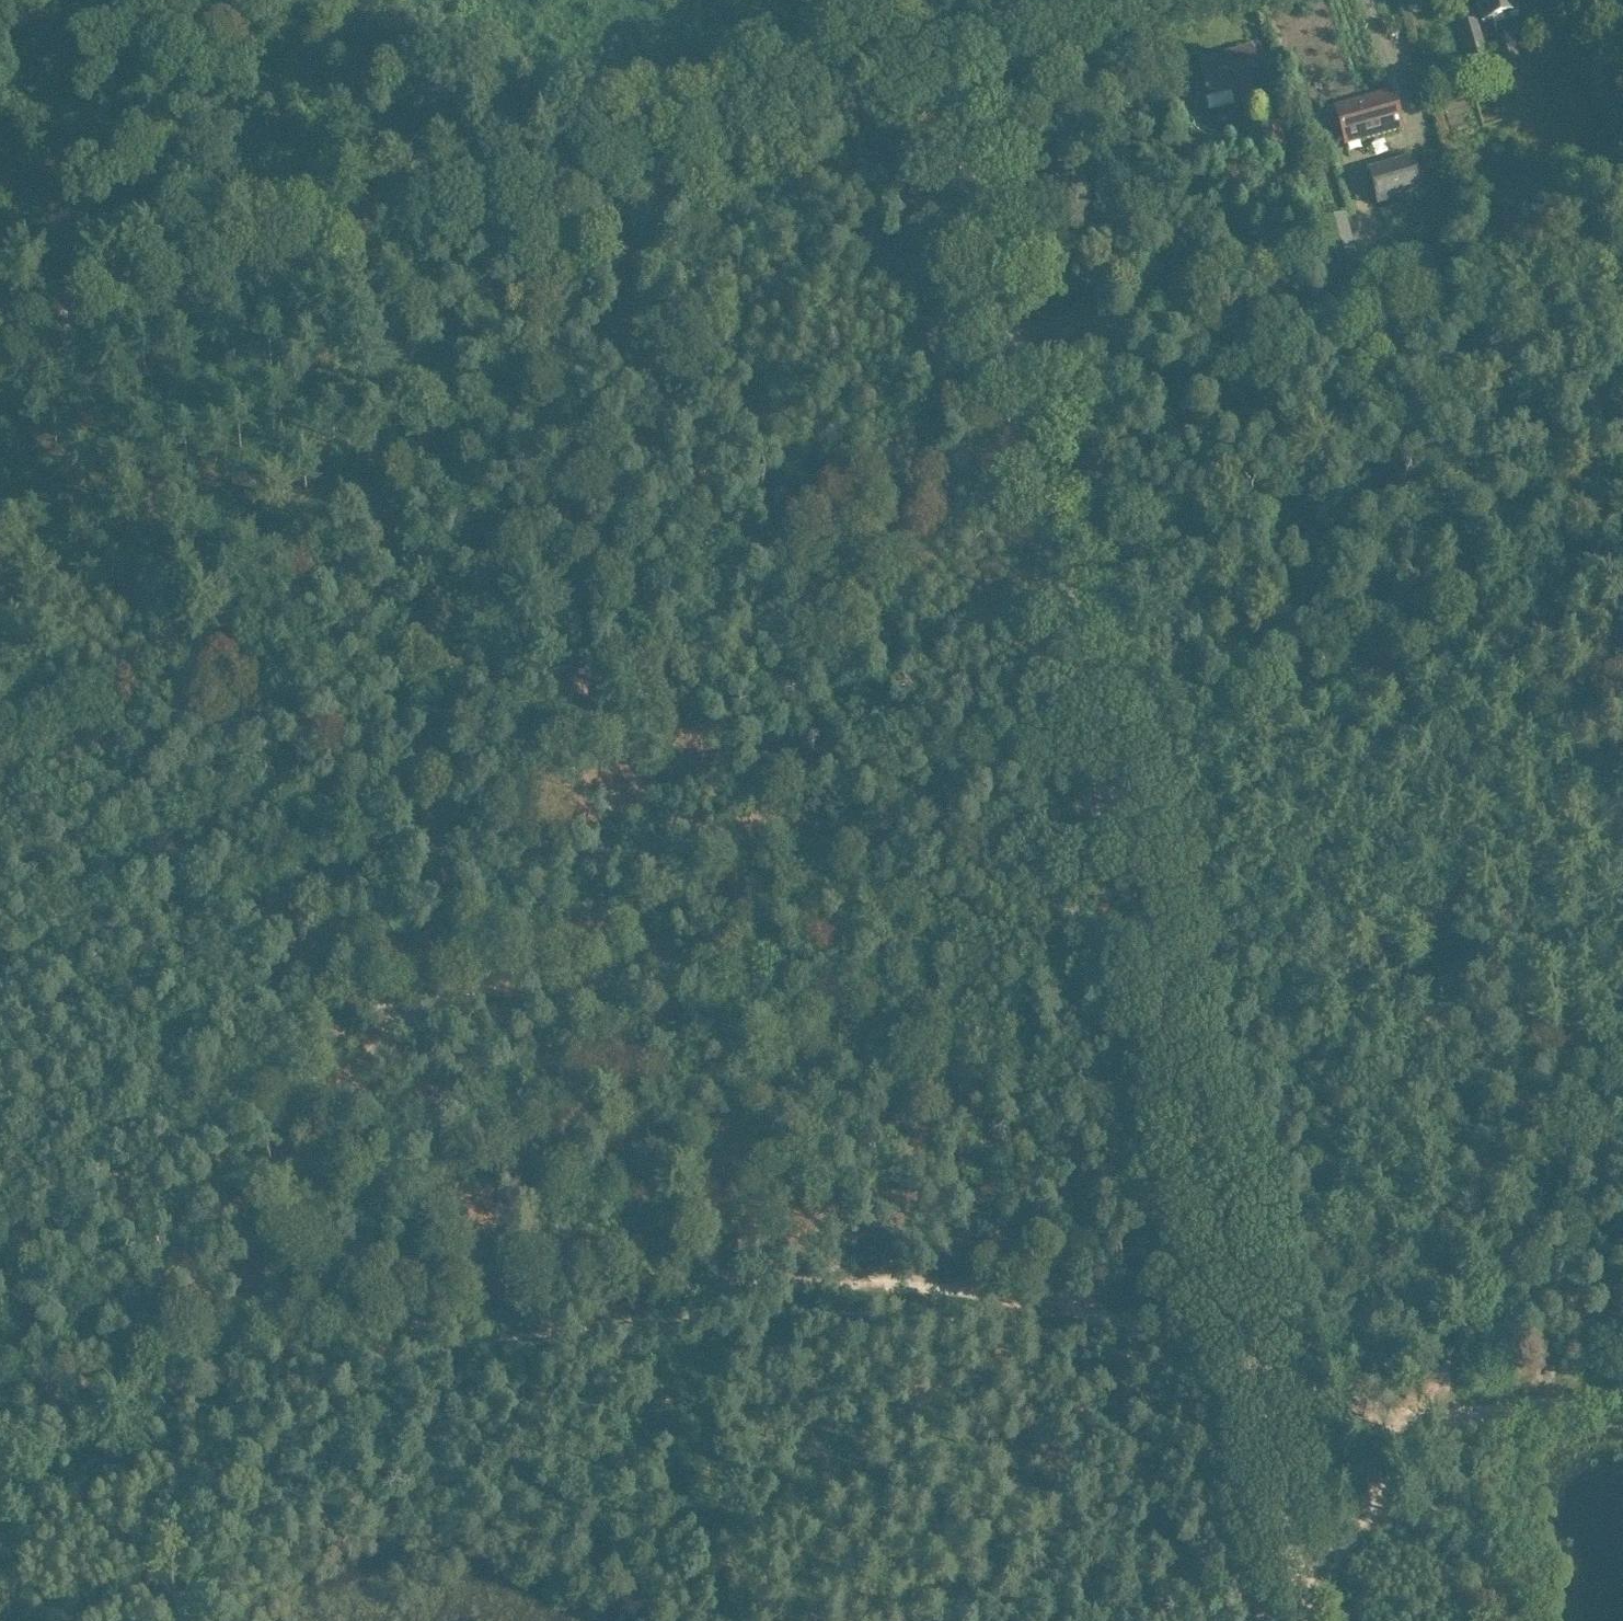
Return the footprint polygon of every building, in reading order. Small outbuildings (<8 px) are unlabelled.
[(1483,23),(1496,19),(1499,28),(1502,39),(1496,40),(1503,66),(1520,61),(1512,35),(1523,32),(1518,13),(1514,0),(1476,0),(1483,23)] [(1456,33),(1465,64),(1482,60),(1474,28),(1456,33)] [(1251,47),(1199,63),(1209,94),(1234,87),(1238,103),(1254,98),(1249,82),(1260,79),(1251,47)] [(1388,94),(1336,108),(1346,145),(1374,138),(1373,135),(1385,132),(1386,133),(1403,128),(1399,113),(1394,114),(1388,94)] [(1241,106),(1225,105),(1224,120),(1240,120),(1241,106)] [(1420,194),(1411,159),(1368,171),(1377,205),(1420,194)]
